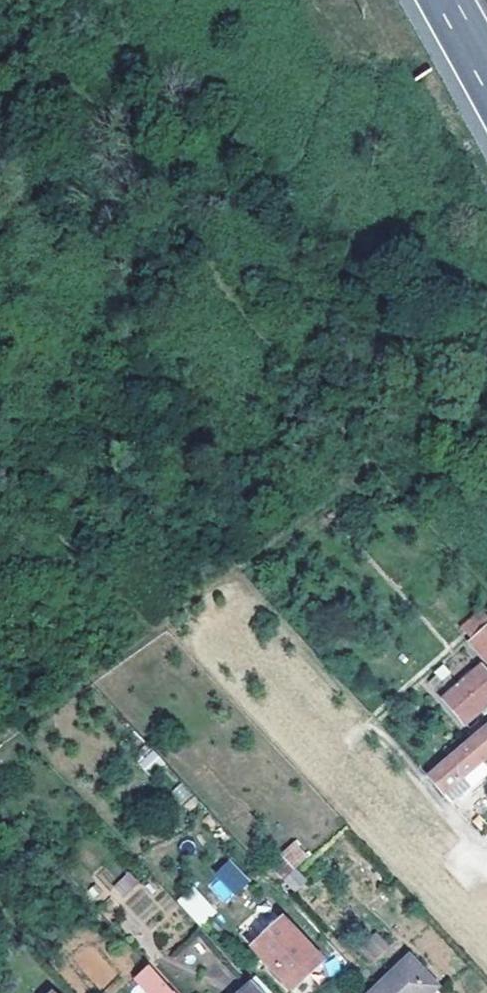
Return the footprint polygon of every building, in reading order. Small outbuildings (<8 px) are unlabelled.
[(486,663),(486,621),(478,610),(457,628),(486,663)] [(486,704),(486,675),(479,666),(443,698),(464,724),(486,704)] [(430,777),(444,793),(448,791),(456,800),(471,786),(463,776),(486,756),(486,729),(485,731),(430,777)] [(294,840),(279,855),(293,869),(309,854),(294,840)] [(247,881),(227,861),(204,883),(224,903),(247,881)] [(124,895),(138,882),(128,871),(114,885),(124,895)] [(177,899),(199,926),(216,913),(194,886),(177,899)] [(278,974),(288,986),(303,970),(309,974),(321,963),(282,921),(254,949),(278,974)] [(187,967),(209,949),(196,933),(174,952),(187,967)] [(437,983),(408,955),(373,992),(428,992),(437,983)] [(150,968),(116,992),(131,992),(142,986),(148,992),(174,992),(150,968)] [(243,992),(262,992),(253,984),(243,992)]
